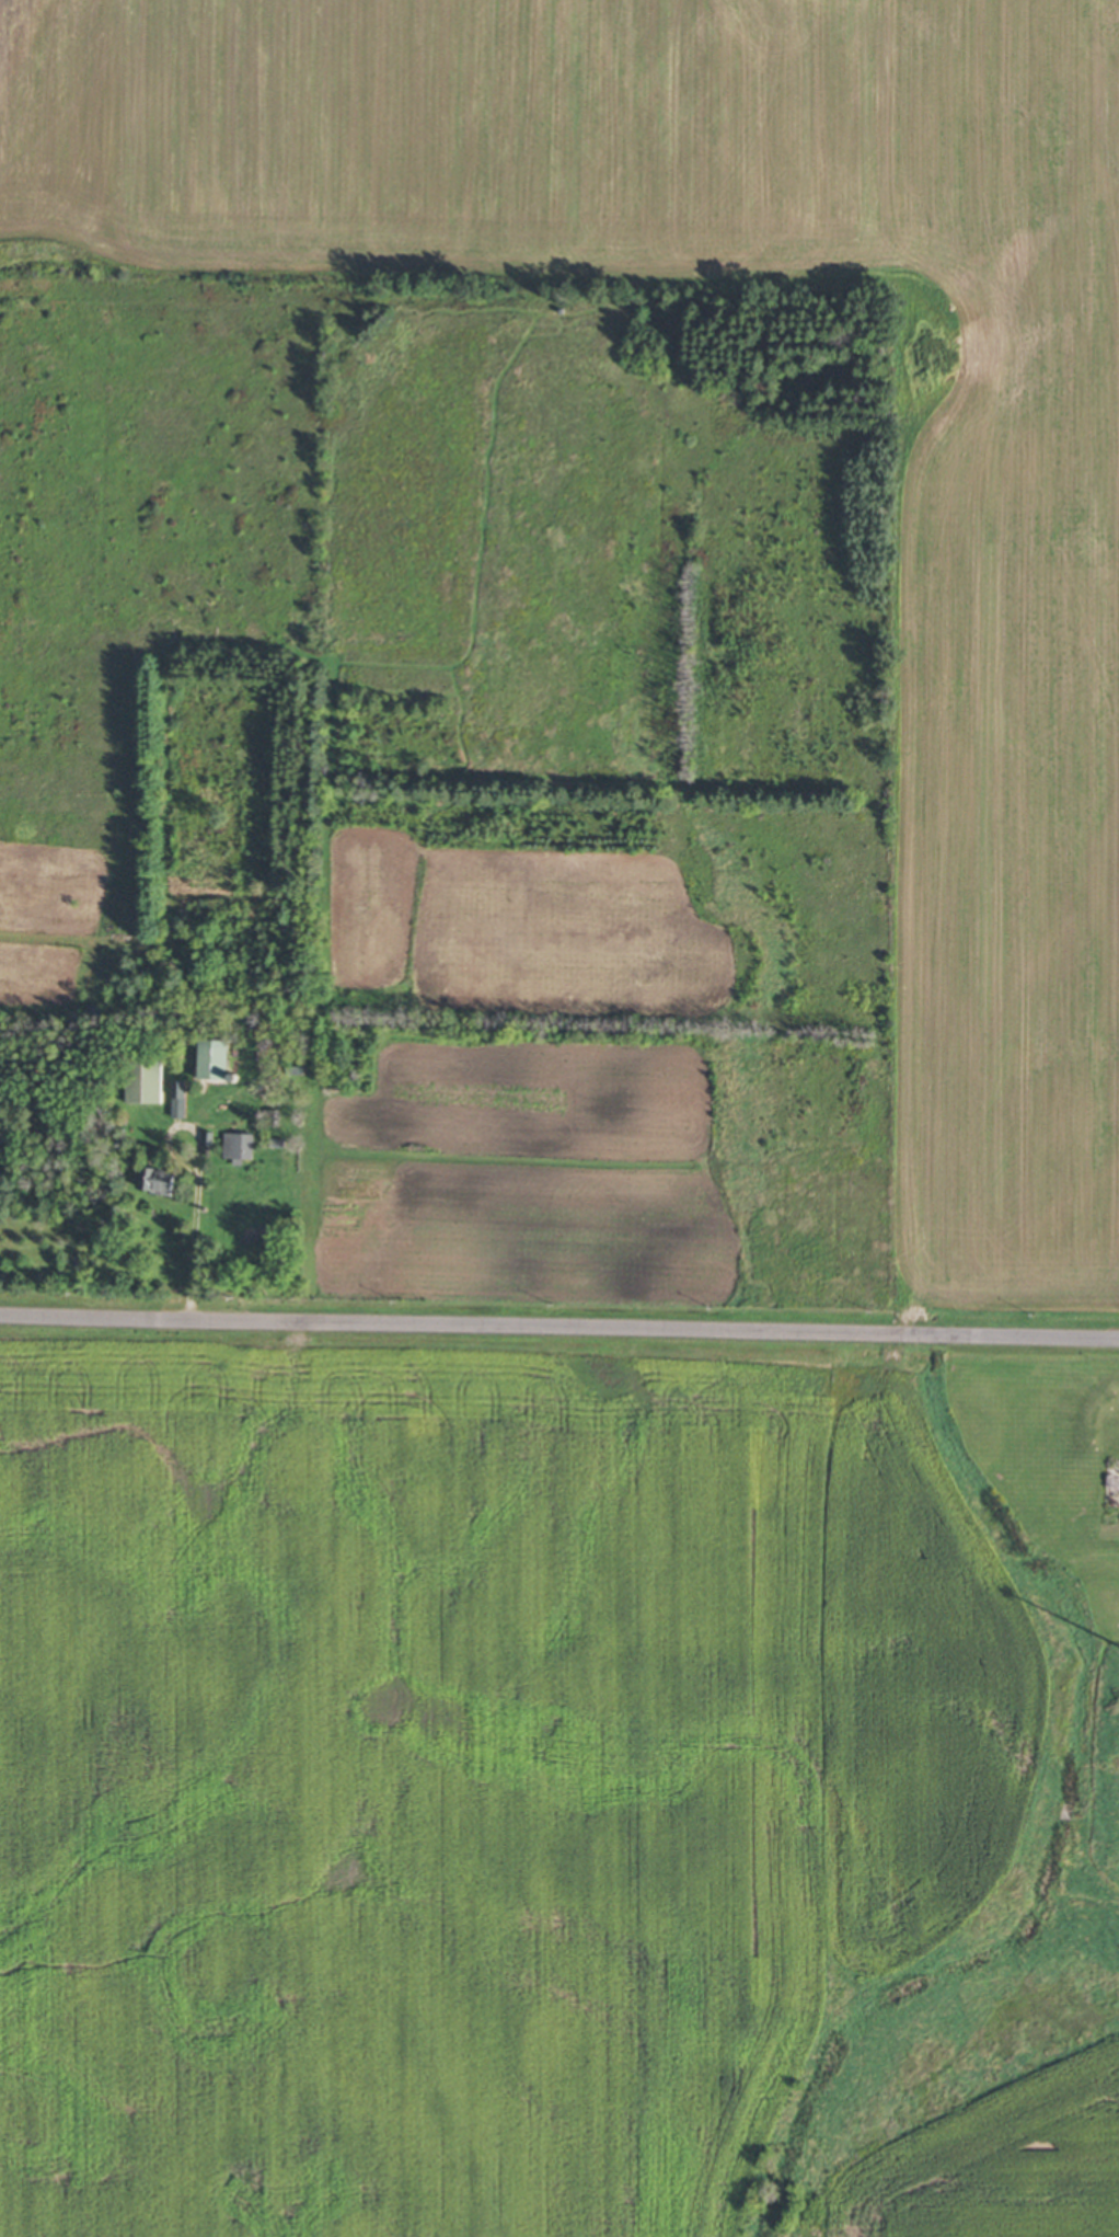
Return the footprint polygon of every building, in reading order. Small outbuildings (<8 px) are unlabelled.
[(200,1080),(228,1080),(228,1040),(200,1040),(200,1080)] [(127,1104),(163,1104),(163,1054),(127,1054),(127,1104)] [(173,1118),(187,1118),(187,1081),(173,1081),(173,1118)] [(263,1110),(263,1127),(281,1127),(281,1110),(263,1110)] [(235,1159),(235,1162),(255,1162),(255,1134),(225,1134),(225,1159),(235,1159)] [(172,1196),(176,1172),(143,1167),(139,1191),(172,1196)]
